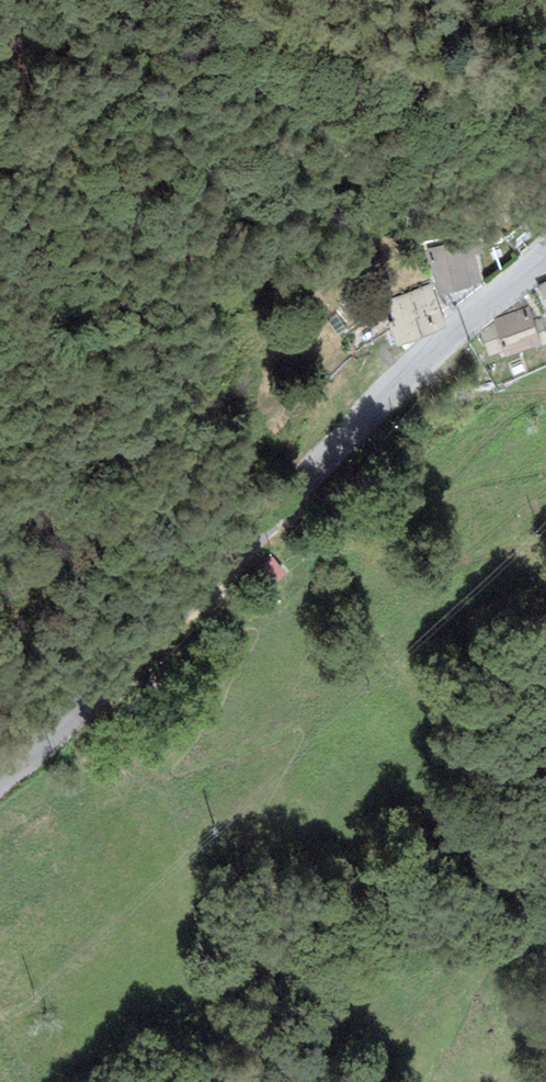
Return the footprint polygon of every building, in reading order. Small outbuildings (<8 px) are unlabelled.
[(471,244),(435,253),(446,292),(482,283),(471,244)] [(446,323),(431,285),(387,303),(402,341),(446,323)] [(499,323),(512,356),(545,342),(545,339),(534,309),(499,323)] [(291,572),(278,556),(258,571),(271,588),(291,572)]
